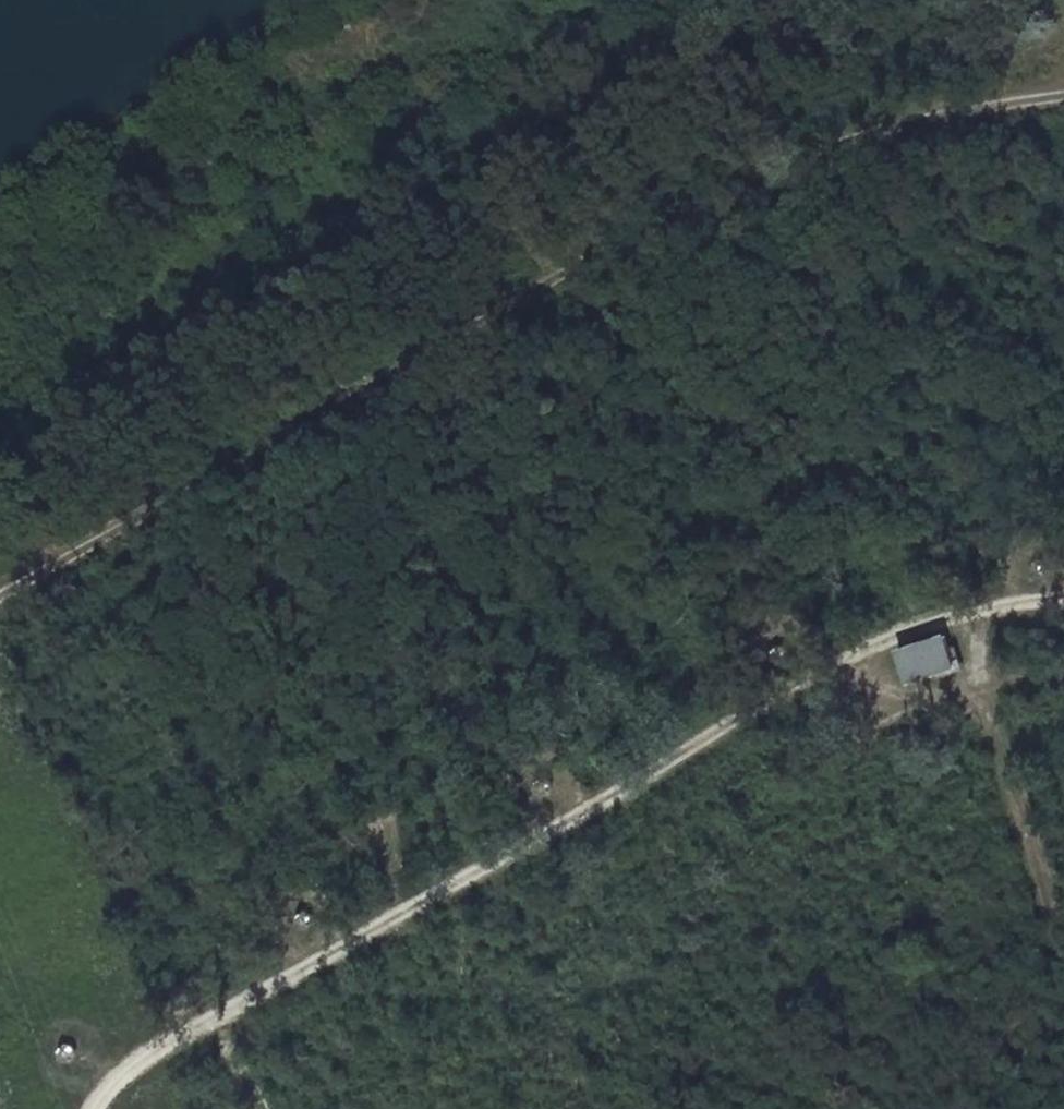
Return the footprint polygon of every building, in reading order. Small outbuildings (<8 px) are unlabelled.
[(898,651),(909,684),(962,666),(951,633),(898,651)]
